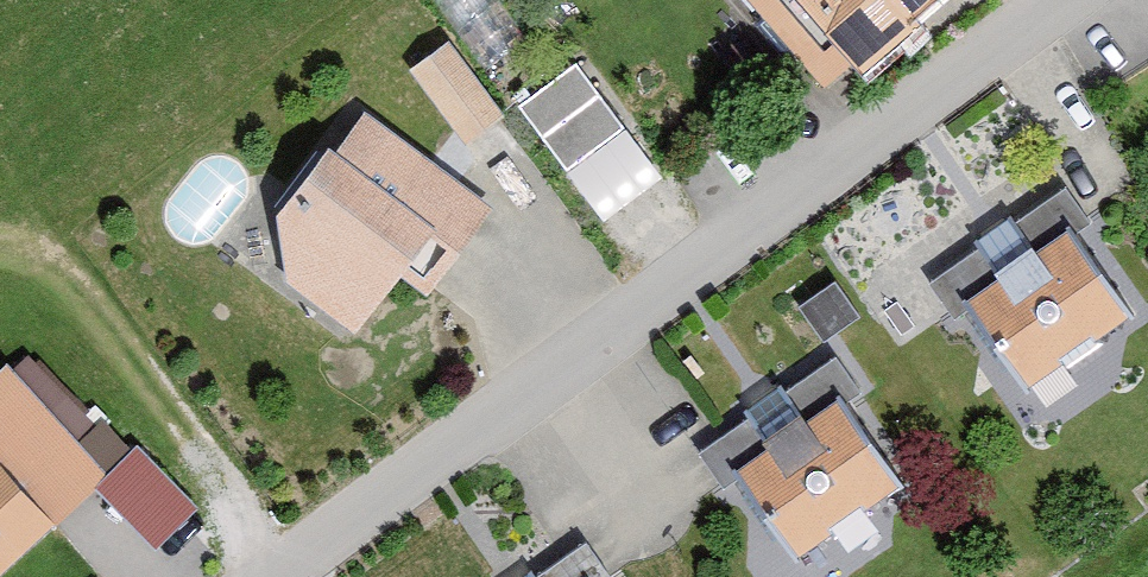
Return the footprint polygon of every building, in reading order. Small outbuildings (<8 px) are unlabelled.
[(815,91),(842,69),(852,81),(947,0),(737,0),(815,91)] [(577,45),(516,89),(601,207),(662,163),(577,45)] [(488,120),(438,48),(403,72),(453,144),(488,120)] [(267,219),(279,284),(347,335),(391,277),(418,298),(485,210),(362,117),(330,158),(320,150),(267,219)] [(960,309),(1018,390),(1118,320),(1059,237),(1081,222),(1058,189),(920,287),(944,321),(960,309)] [(848,318),(826,285),(789,309),(811,343),(848,318)] [(729,479),(787,560),(887,489),(828,407),(850,391),(826,359),(688,456),(713,490),(729,479)] [(99,481),(70,450),(88,434),(19,360),(4,374),(0,370),(0,571),(99,481)] [(137,428),(93,469),(154,534),(198,493),(137,428)] [(575,547),(532,576),(597,576),(575,547)]
